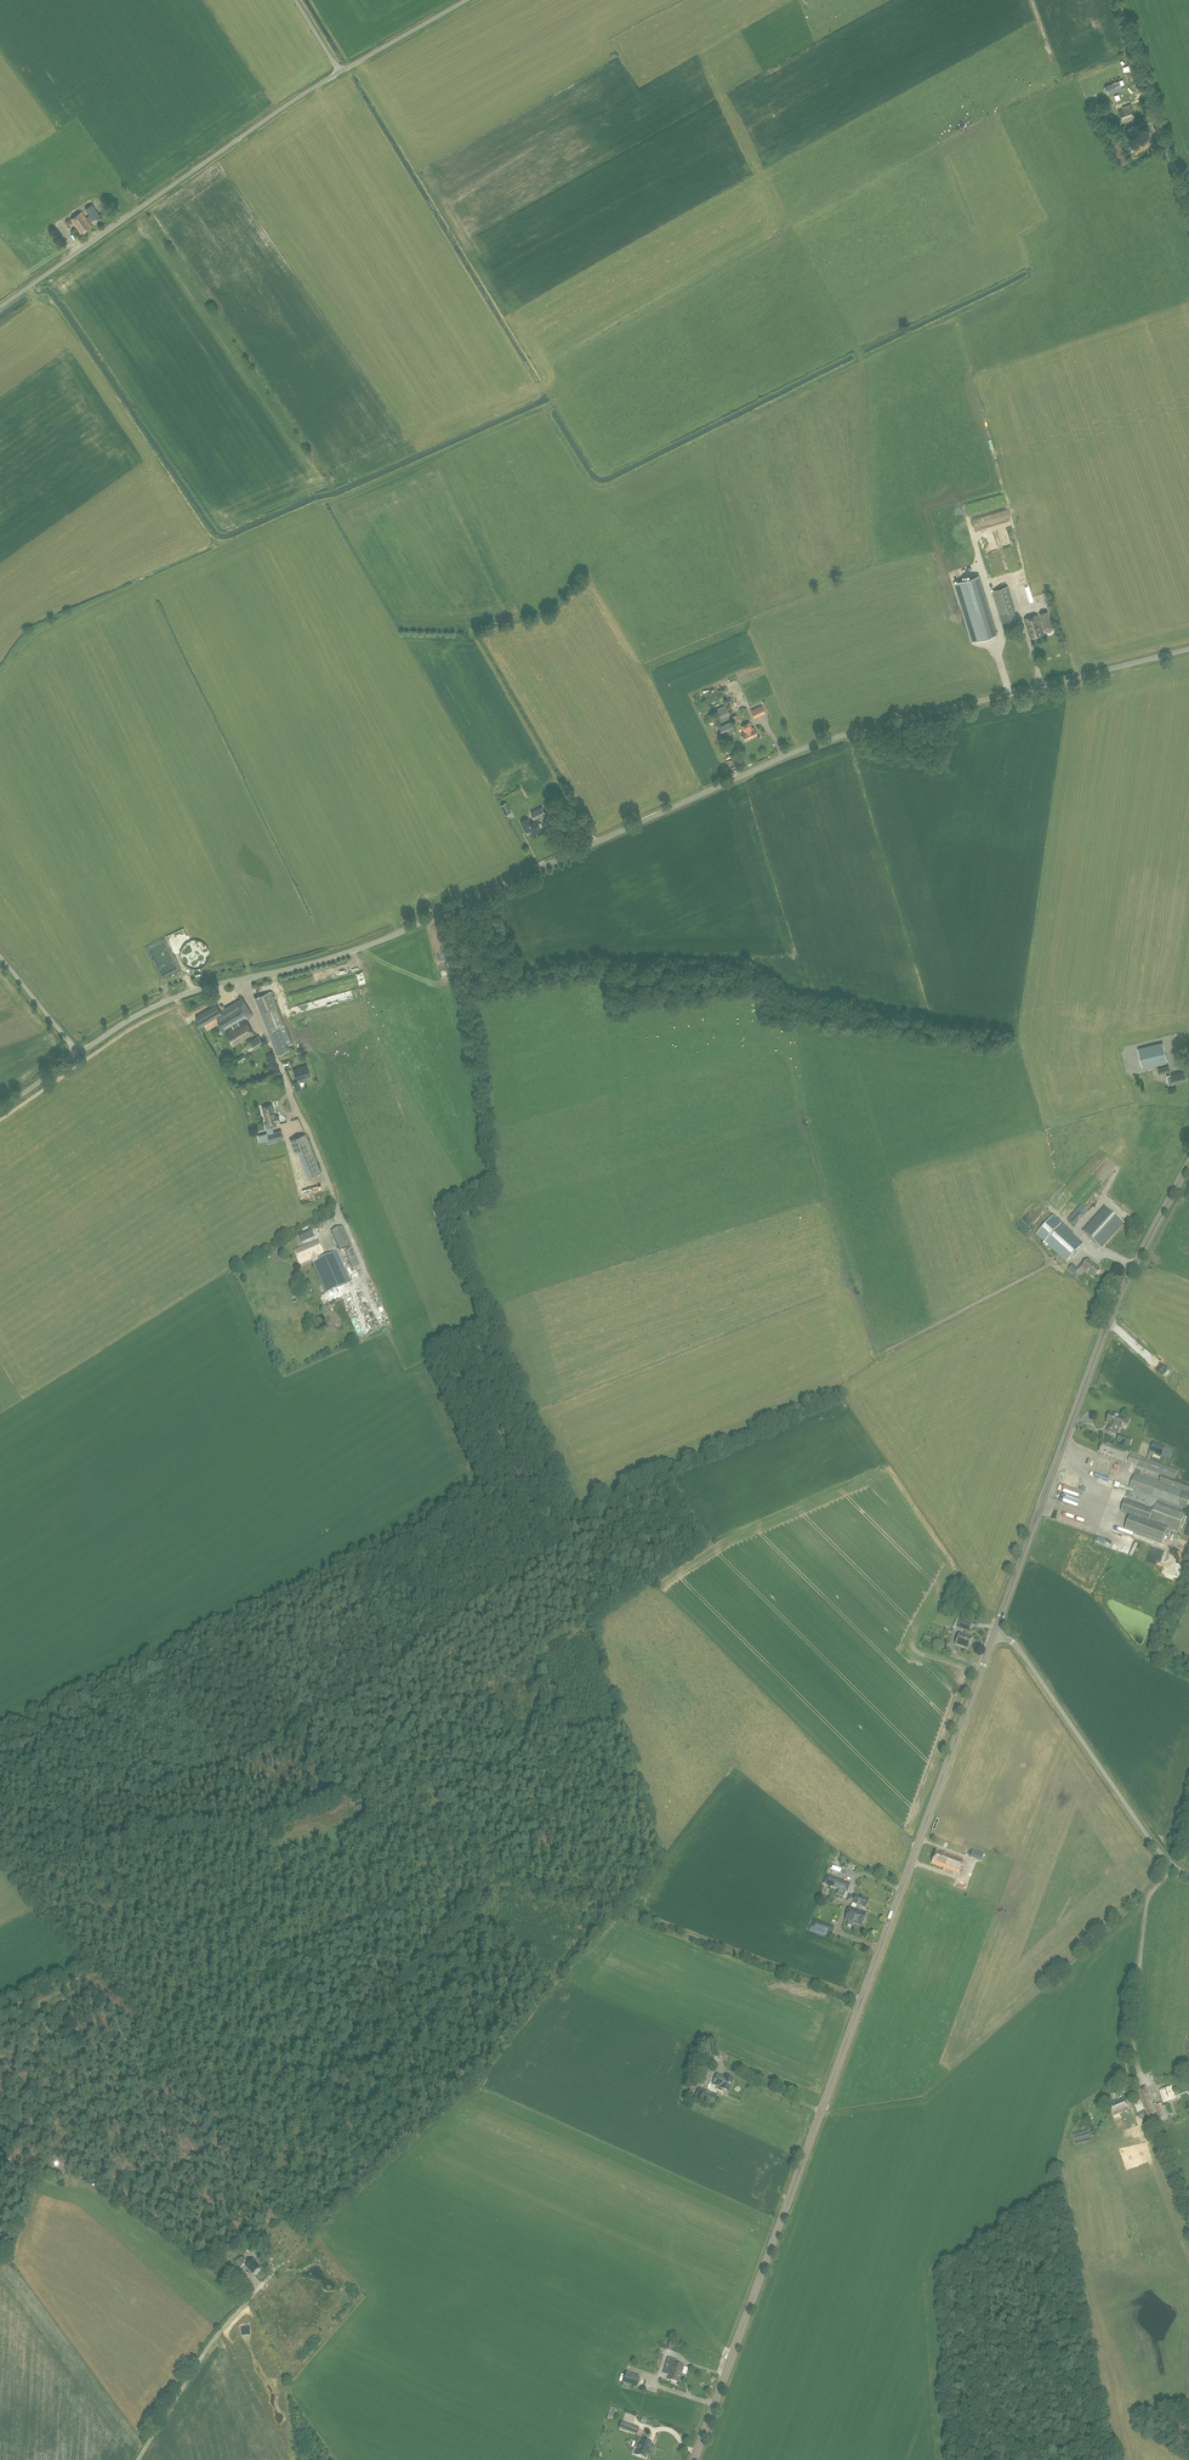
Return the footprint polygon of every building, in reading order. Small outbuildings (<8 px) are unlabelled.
[(1106,86),(1108,94),(1125,89),(1122,81),(1106,86)] [(79,131),(71,137),(85,155),(91,150),(89,148),(91,147),(88,143),(94,139),(89,132),(83,137),(79,131)] [(22,147),(6,155),(8,159),(23,151),(22,147)] [(24,172),(12,180),(19,191),(38,179),(35,174),(37,173),(35,169),(25,175),(24,172)] [(81,234),(92,227),(90,223),(108,210),(101,199),(92,204),(71,219),(81,234)] [(29,213),(20,219),(23,222),(18,225),(20,228),(33,219),(29,213)] [(1006,551),(1014,549),(1006,523),(998,526),(1006,551)] [(997,634),(979,576),(955,583),(973,642),(997,634)] [(1021,586),(1026,600),(1032,598),(1027,584),(1021,586)] [(1006,632),(1019,627),(1013,610),(1015,610),(1008,586),(993,591),(1006,632)] [(1051,623),(1047,611),(1040,614),(1044,625),(1043,625),(1044,629),(1053,627),(1052,623),(1051,623)] [(1031,638),(1044,634),(1038,614),(1025,618),(1031,638)] [(703,709),(711,706),(708,700),(701,703),(703,709)] [(721,719),(730,715),(726,705),(716,709),(721,719)] [(754,719),(765,713),(761,706),(751,710),(754,719)] [(734,723),(739,721),(736,715),(731,717),(734,723)] [(724,740),(737,735),(731,722),(719,727),(724,740)] [(752,728),(750,723),(741,727),(744,732),(742,733),(743,736),(743,737),(742,738),(743,740),(744,740),(745,740),(745,741),(757,735),(754,728),(752,728)] [(535,820),(546,814),(542,807),(540,808),(531,812),(535,820)] [(531,823),(528,818),(521,822),(526,832),(530,830),(533,837),(543,833),(536,821),(531,823)] [(312,990),(315,997),(322,994),(320,987),(312,990)] [(278,1055),(290,1050),(280,1027),(285,1025),(271,992),(255,998),(278,1055)] [(248,1019),(249,1018),(253,1015),(243,998),(208,1018),(210,1023),(213,1022),(215,1024),(218,1023),(218,1022),(219,1021),(225,1031),(232,1026),(233,1028),(225,1033),(233,1046),(254,1034),(246,1020),(239,1025),(238,1023),(247,1018),(248,1019)] [(255,1049),(264,1045),(259,1036),(251,1040),(252,1041),(246,1045),(249,1051),(255,1048),(255,1049)] [(1123,1051),(1131,1047),(1129,1041),(1120,1045),(1123,1051)] [(1167,1061),(1162,1043),(1138,1049),(1142,1067),(1167,1061)] [(246,1058),(244,1054),(237,1058),(239,1062),(246,1058)] [(298,1080),(310,1075),(307,1066),(295,1070),(298,1080)] [(1173,1084),(1187,1081),(1184,1071),(1171,1075),(1173,1084)] [(279,1116),(277,1116),(275,1117),(272,1104),(263,1107),(267,1124),(268,1124),(270,1134),(268,1134),(271,1145),(261,1148),(271,1194),(296,1188),(285,1142),(283,1143),(281,1131),(273,1133),(272,1127),(277,1126),(276,1122),(280,1121),(279,1116)] [(320,1173),(306,1134),(290,1140),(296,1155),(300,1153),(309,1177),(320,1173)] [(1099,1185),(1113,1169),(1108,1164),(1094,1180),(1099,1185)] [(1087,1168),(1075,1180),(1081,1186),(1093,1175),(1087,1168)] [(1088,1188),(1092,1192),(1097,1187),(1094,1183),(1088,1188)] [(1091,1209),(1099,1201),(1095,1198),(1088,1206),(1091,1209)] [(1083,1204),(1069,1218),(1076,1224),(1089,1210),(1083,1204)] [(1105,1207),(1083,1232),(1101,1248),(1124,1223),(1105,1207)] [(1067,1262),(1084,1243),(1053,1216),(1036,1234),(1067,1262)] [(320,1228),(327,1225),(325,1219),(317,1222),(320,1228)] [(340,1251),(351,1246),(343,1227),(332,1232),(340,1251)] [(313,1237),(310,1229),(299,1234),(303,1241),(313,1237)] [(321,1259),(320,1256),(325,1253),(319,1240),(294,1251),(299,1265),(311,1259),(326,1293),(350,1282),(337,1252),(321,1259)] [(352,1269),(360,1266),(352,1249),(345,1252),(352,1269)] [(1101,1270),(1089,1259),(1082,1267),(1094,1278),(1101,1270)] [(1075,1275),(1079,1269),(1077,1268),(1073,1264),(1068,1269),(1075,1275)] [(370,1287),(365,1288),(369,1303),(374,1301),(370,1287)] [(1130,1344),(1138,1350),(1143,1344),(1135,1338),(1130,1344)] [(1142,1354),(1165,1376),(1170,1371),(1147,1349),(1142,1354)] [(1121,1428),(1123,1423),(1122,1422),(1124,1418),(1110,1413),(1106,1422),(1110,1424),(1107,1430),(1116,1434),(1119,1427),(1121,1428)] [(1170,1459),(1174,1449),(1153,1441),(1149,1452),(1170,1459)] [(1110,1445),(1103,1442),(1099,1452),(1107,1454),(1107,1455),(1124,1461),(1128,1451),(1111,1444),(1110,1445)] [(1131,1454),(1128,1461),(1139,1465),(1138,1466),(1162,1475),(1160,1482),(1141,1475),(1142,1472),(1137,1470),(1130,1488),(1120,1485),(1119,1488),(1129,1491),(1127,1496),(1126,1496),(1125,1500),(1126,1500),(1122,1512),(1131,1515),(1126,1530),(1163,1543),(1168,1529),(1179,1533),(1188,1504),(1188,1484),(1175,1479),(1178,1471),(1141,1457),(1131,1454)] [(1117,1477),(1121,1469),(1118,1467),(1113,1475),(1117,1477)] [(1174,1579),(1175,1575),(1164,1571),(1163,1575),(1174,1579)] [(967,1636),(971,1624),(960,1620),(957,1628),(965,1631),(964,1634),(959,1633),(955,1644),(968,1649),(972,1637),(967,1636)] [(358,1814),(364,1811),(361,1805),(355,1808),(358,1814)] [(363,1823),(369,1820),(367,1813),(360,1816),(363,1823)] [(949,1841),(948,1846),(965,1852),(967,1846),(949,1841)] [(972,1848),(970,1854),(983,1859),(985,1852),(972,1848)] [(957,1873),(963,1859),(936,1849),(931,1863),(957,1873)] [(847,1891),(850,1883),(833,1877),(830,1885),(847,1891)] [(831,1894),(828,1897),(833,1902),(836,1898),(831,1894)] [(857,1904),(861,1906),(866,1908),(869,1900),(856,1895),(853,1902),(857,1904)] [(860,1911),(861,1906),(857,1904),(855,1909),(850,1907),(845,1919),(861,1925),(866,1913),(860,1911)] [(830,1925),(814,1920),(812,1927),(828,1932),(826,1932),(828,1925),(830,1925)] [(715,2065),(718,2059),(713,2057),(710,2063),(704,2060),(702,2063),(700,2063),(696,2072),(698,2073),(697,2075),(695,2075),(692,2082),(695,2083),(694,2086),(698,2087),(699,2084),(703,2085),(709,2071),(707,2070),(707,2068),(711,2070),(713,2064),(715,2065)] [(723,2076),(717,2073),(713,2084),(718,2086),(717,2090),(722,2092),(723,2089),(729,2091),(733,2079),(724,2075),(723,2076)] [(1118,2089),(1116,2086),(1113,2087),(1115,2091),(1113,2091),(1115,2096),(1125,2092),(1123,2087),(1118,2089)] [(1147,2116),(1153,2113),(1149,2102),(1151,2102),(1145,2086),(1137,2089),(1147,2116)] [(1175,2098),(1171,2086),(1159,2090),(1164,2102),(1164,2104),(1162,2105),(1163,2106),(1168,2104),(1167,2101),(1175,2098)] [(717,2095),(699,2088),(695,2098),(713,2105),(715,2098),(718,2099),(719,2096),(717,2095)] [(1137,2112),(1144,2109),(1139,2094),(1134,2096),(1136,2102),(1134,2103),(1137,2112)] [(1114,2116),(1129,2109),(1124,2097),(1109,2103),(1114,2116)] [(1162,2105),(1162,2104),(1157,2105),(1161,2118),(1166,2116),(1163,2106),(1162,2105)] [(59,2164),(56,2168),(64,2174),(67,2170),(59,2164)] [(257,2237),(264,2230),(259,2226),(253,2232),(253,2233),(249,2236),(253,2240),(257,2237)] [(247,2260),(244,2257),(241,2259),(240,2258),(236,2261),(240,2267),(245,2264),(244,2262),(247,2260)] [(253,2273),(260,2267),(253,2259),(246,2265),(253,2273)] [(683,2367),(673,2364),(672,2367),(666,2365),(663,2374),(669,2376),(668,2380),(677,2384),(683,2367)] [(637,2388),(640,2377),(626,2373),(622,2383),(637,2388)] [(608,2415),(613,2417),(616,2409),(611,2407),(608,2415)] [(619,2429),(637,2436),(639,2428),(622,2422),(619,2429)] [(642,2440),(641,2439),(639,2444),(637,2444),(635,2448),(638,2449),(636,2455),(646,2459),(651,2443),(648,2442),(649,2439),(643,2437),(642,2440)]
